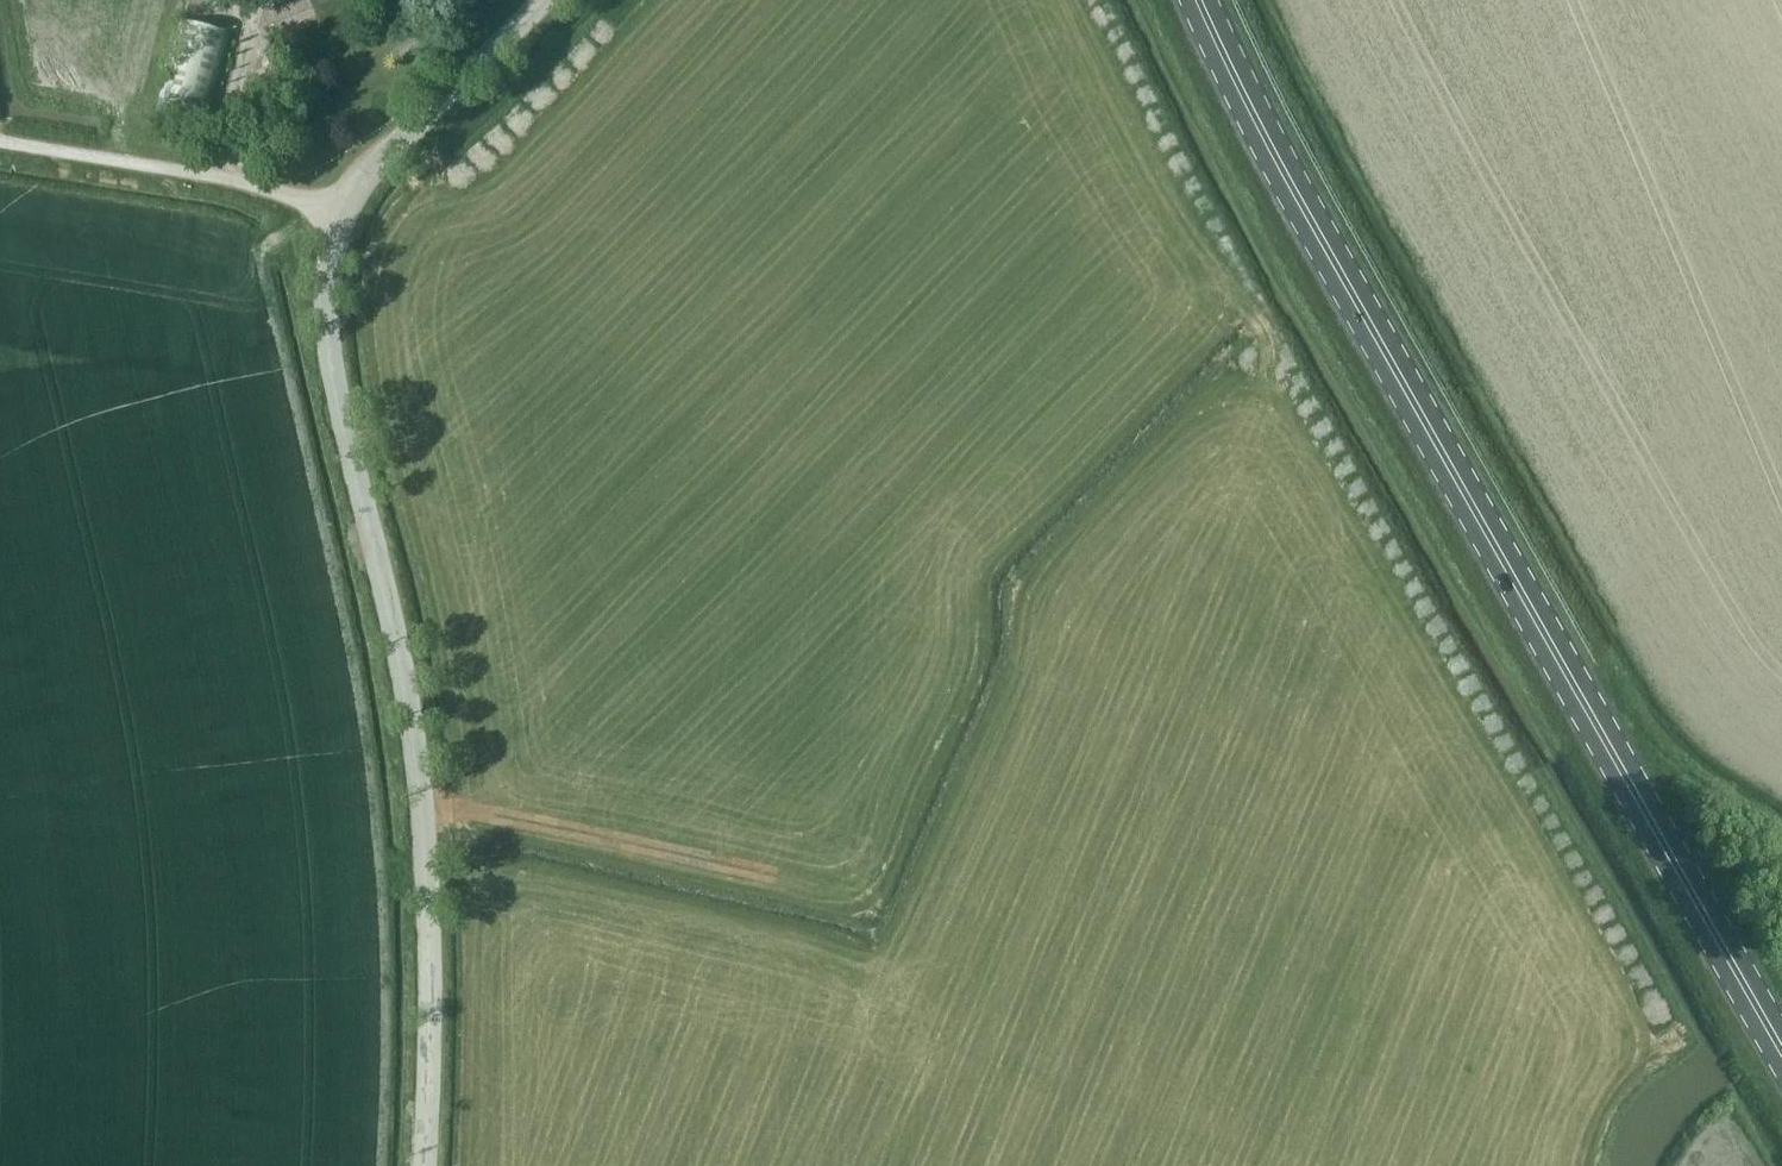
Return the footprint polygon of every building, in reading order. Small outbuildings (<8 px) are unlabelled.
[(182,23),(157,114),(203,127),(228,36),(182,23)] [(259,79),(270,107),(292,98),(281,70),(259,79)]
